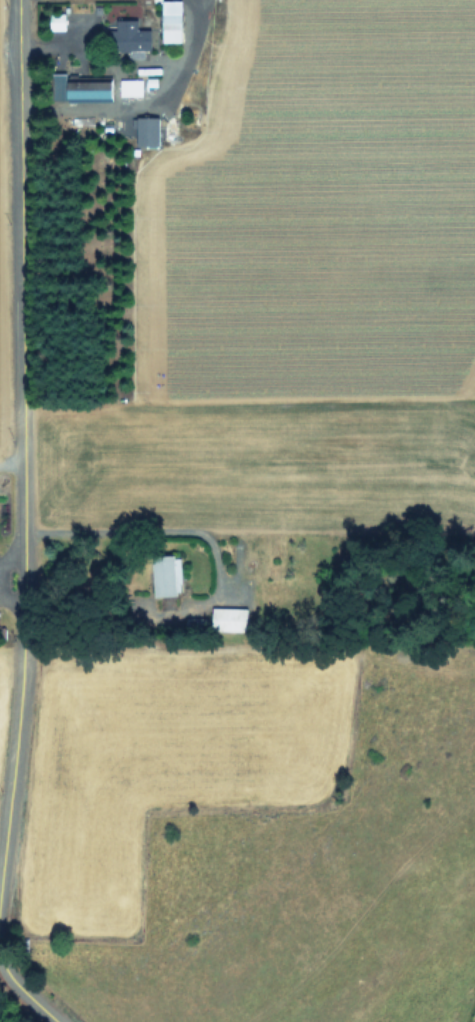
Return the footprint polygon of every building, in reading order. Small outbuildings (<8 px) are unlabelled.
[(159,41),(178,42),(179,0),(160,0),(159,41)] [(135,18),(113,19),(114,49),(149,48),(148,28),(135,29),(135,18)] [(63,72),(49,72),(49,97),(109,96),(109,76),(63,77),(63,72)] [(140,78),(118,79),(118,95),(141,95),(140,78)] [(133,145),(158,144),(156,115),(132,116),(133,145)] [(151,596),(173,595),(172,554),(157,555),(157,560),(149,560),(151,596)] [(244,607),(209,607),(209,629),(244,630),(244,607)]
